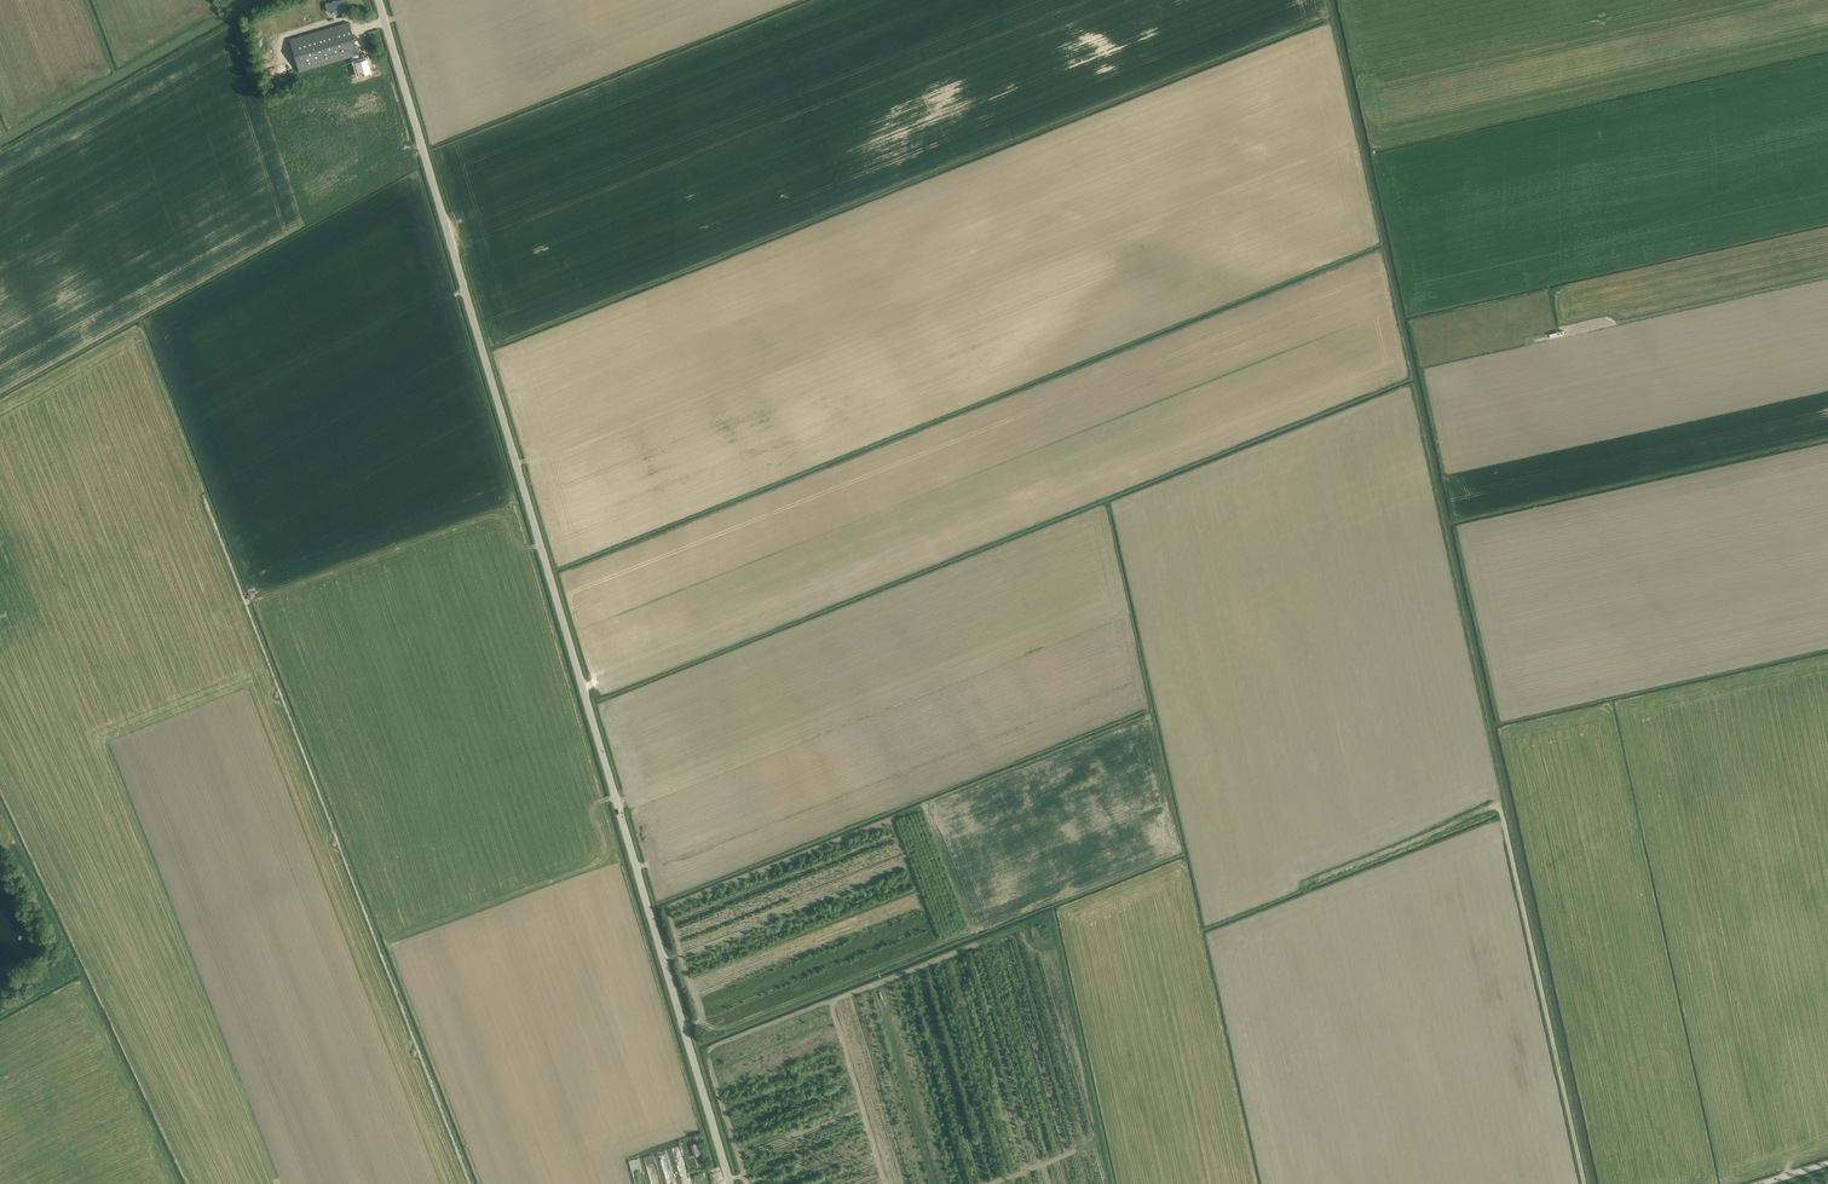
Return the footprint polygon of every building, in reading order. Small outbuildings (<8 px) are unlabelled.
[(345,11),(328,17),(330,24),(347,19),(345,11)] [(349,22),(290,39),(300,72),(351,57),(357,55),(358,55),(349,22)] [(355,63),(359,76),(370,72),(367,59),(358,62),(357,55),(351,57),(352,63),(355,63)] [(696,1143),(691,1144),(694,1157),(699,1155),(696,1143)]
